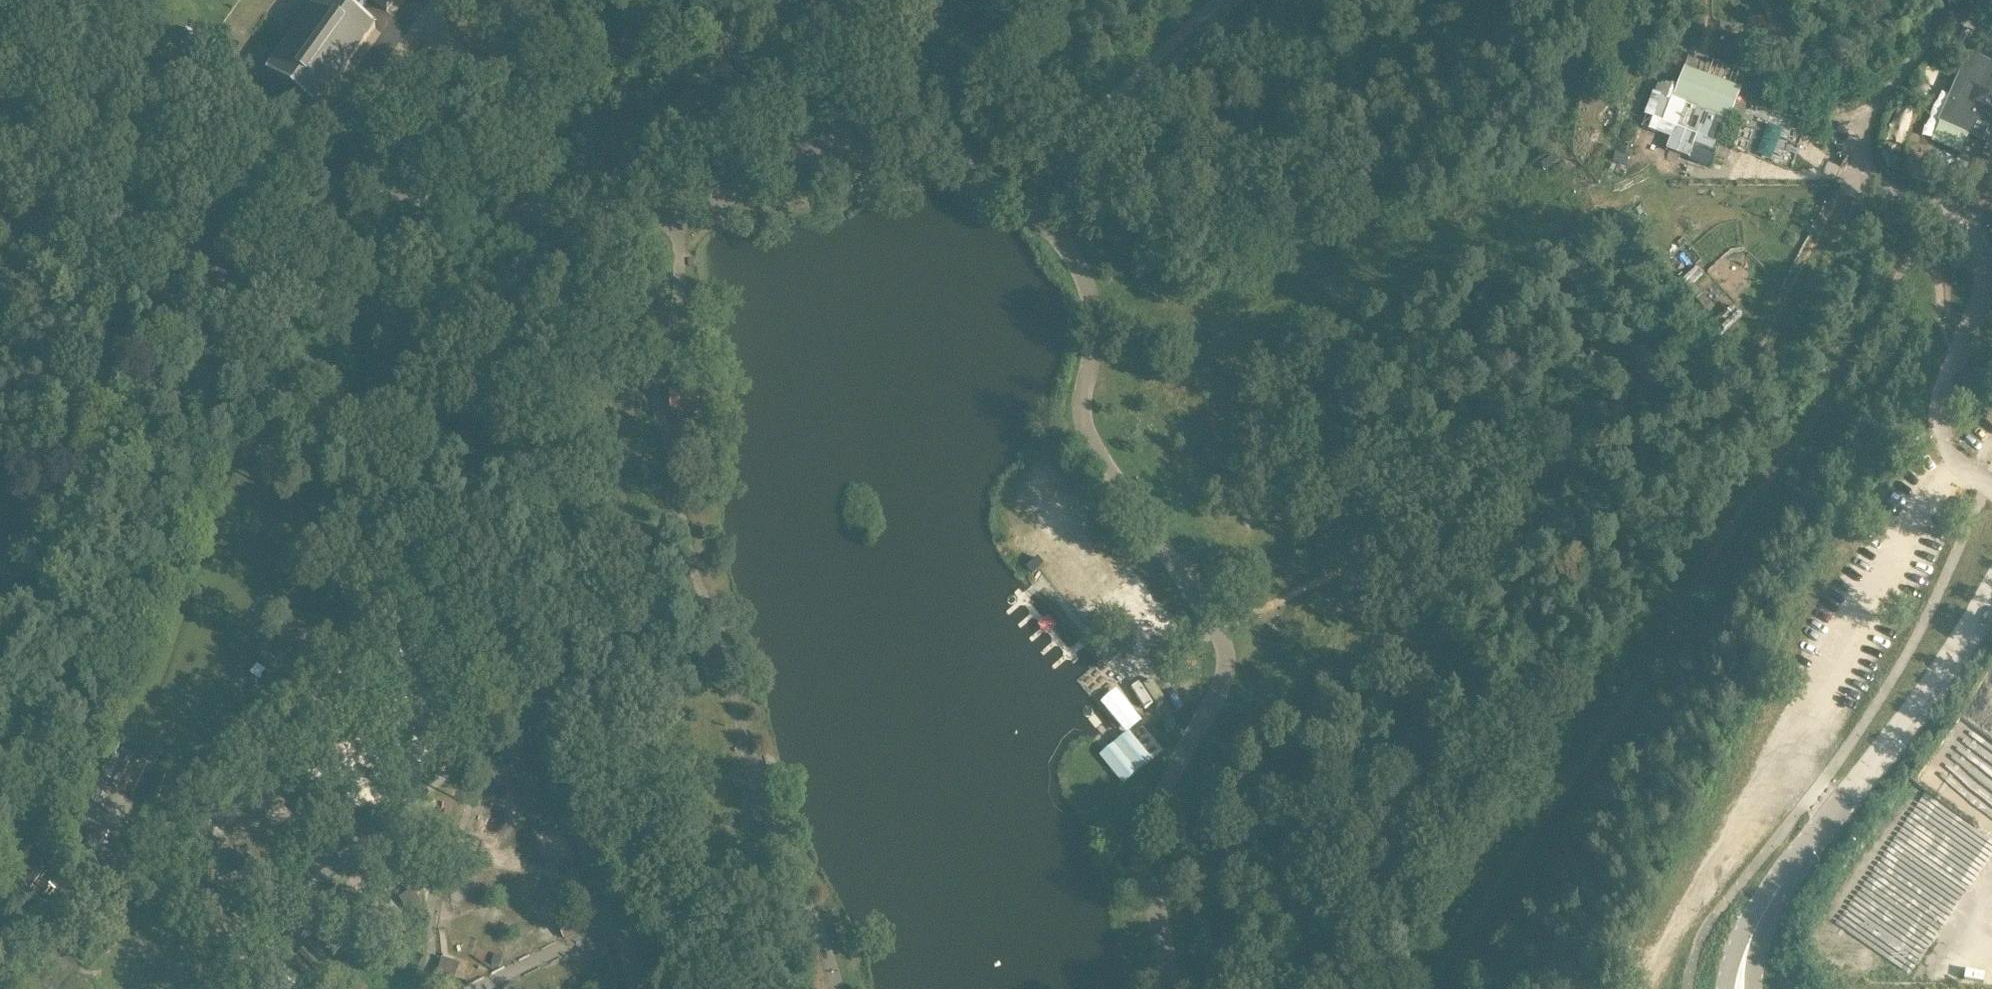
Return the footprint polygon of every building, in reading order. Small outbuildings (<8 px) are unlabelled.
[(359,18),(334,0),(318,0),(265,74),(316,111),(375,29),(359,18)] [(387,13),(396,0),(368,0),(387,13)] [(1967,54),(1965,60),(1956,81),(1953,87),(1937,124),(1945,127),(1969,137),(1981,142),(1991,118),(1991,65),(1974,57),(1967,54)] [(1672,102),(1683,105),(1718,118),(1727,122),(1738,90),(1683,69),(1671,101),(1672,102)] [(1660,98),(1652,120),(1663,124),(1671,102),(1660,98)] [(1683,105),(1665,151),(1687,158),(1692,148),(1700,151),(1716,157),(1721,144),(1708,141),(1718,118),(1683,105)] [(1771,124),(1761,154),(1792,165),(1803,135),(1771,124)] [(1893,147),(1879,153),(1887,170),(1901,164),(1893,147)] [(1983,152),(1979,172),(1991,175),(1991,154),(1983,152)] [(1729,336),(1745,321),(1734,309),(1718,324),(1729,336)] [(707,390),(668,395),(671,420),(710,415),(707,390)] [(1129,648),(1119,635),(1109,644),(1119,656),(1129,648)] [(1126,689),(1108,697),(1122,731),(1165,714),(1152,681),(1127,691),(1126,689)] [(1123,784),(1151,762),(1128,734),(1100,757),(1123,784)] [(79,909),(84,912),(89,911),(92,906),(91,900),(86,897),(80,899),(77,904),(79,909)] [(558,927),(564,940),(576,934),(569,921),(558,927)] [(454,984),(461,965),(443,958),(436,977),(454,984)]
